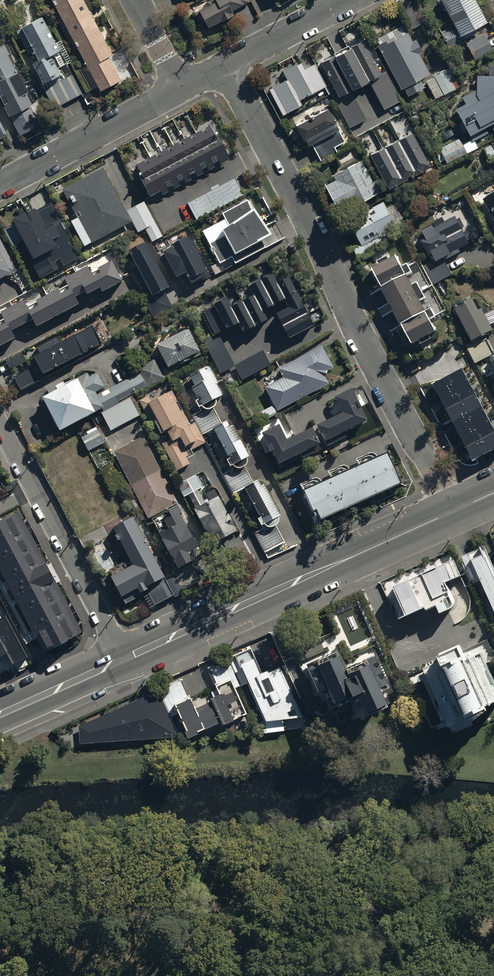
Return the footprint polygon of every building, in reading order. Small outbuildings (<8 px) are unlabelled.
[(86,64),(78,68),(90,90),(97,86),(100,90),(120,79),(108,56),(112,54),(83,0),(53,0),(86,64)] [(195,12),(202,26),(207,24),(209,27),(233,14),(231,10),(249,1),(249,0),(210,0),(206,2),(207,6),(195,12)] [(441,34),(440,34),(447,47),(461,39),(459,35),(484,22),(473,0),(440,0),(453,27),(446,31),(445,30),(440,32),(441,34)] [(60,50),(42,16),(16,31),(29,54),(35,51),(39,59),(32,63),(43,83),(61,73),(51,55),(60,50)] [(402,26),(376,38),(379,44),(377,44),(401,89),(404,88),(408,96),(424,87),(419,80),(429,74),(418,53),(422,51),(416,39),(412,41),(407,32),(406,33),(402,26)] [(483,33),(464,43),(474,61),(493,51),(483,33)] [(362,40),(321,62),(338,95),(332,98),(349,128),(366,119),(351,90),(368,81),(383,110),(400,101),(385,70),(380,73),(362,40)] [(7,116),(9,115),(19,135),(38,126),(28,105),(29,104),(24,92),(25,91),(7,55),(9,54),(4,44),(0,46),(0,102),(7,116)] [(269,88),(281,113),(301,103),(298,98),(325,85),(314,62),(303,67),(300,60),(282,69),(287,79),(269,88)] [(433,77),(426,81),(435,98),(454,88),(443,69),(432,75),(433,77)] [(71,74),(44,89),(54,109),(82,93),(71,74)] [(470,140),(461,144),(458,139),(439,148),(447,164),(477,148),(473,141),(487,133),(483,127),(489,124),(493,134),(493,76),(475,75),(475,90),(461,97),(464,104),(454,109),(470,140)] [(308,145),(312,144),(320,160),(337,151),(334,147),(344,141),(327,109),(296,125),(303,139),(305,138),(308,145)] [(205,129),(136,164),(155,199),(157,198),(155,195),(162,192),(163,195),(170,192),(168,188),(173,186),(174,189),(181,185),(180,182),(185,180),(186,183),(193,179),(192,177),(195,175),(197,178),(204,174),(202,170),(207,168),(208,171),(215,167),(213,164),(218,161),(220,165),(226,161),(214,138),(211,140),(205,129)] [(411,131),(370,153),(388,188),(432,165),(428,158),(426,159),(411,131)] [(483,150),(489,162),(493,159),(493,153),(490,146),(483,150)] [(332,175),(335,180),(325,185),(336,205),(353,196),(357,203),(378,192),(361,159),(332,175)] [(62,191),(76,219),(71,222),(84,247),(131,222),(125,210),(103,169),(62,191)] [(210,189),(186,202),(195,219),(242,194),(233,177),(217,186),(216,184),(209,187),(210,189)] [(482,201),(493,224),(493,194),(482,201)] [(250,209),(246,199),(220,213),(223,219),(201,230),(218,263),(231,256),(234,263),(263,247),(260,241),(270,235),(250,209)] [(13,224),(2,229),(11,246),(15,244),(17,248),(22,246),(28,258),(31,256),(32,258),(34,257),(36,261),(31,263),(38,277),(56,268),(52,261),(58,258),(62,265),(77,258),(58,222),(60,221),(50,201),(34,209),(33,206),(26,210),(23,204),(15,209),(17,214),(10,218),(13,224)] [(142,201),(125,210),(131,222),(136,232),(143,228),(150,241),(161,236),(142,201)] [(349,223),(360,245),(352,249),(358,260),(385,246),(381,239),(393,233),(394,234),(404,228),(400,221),(394,225),(383,205),(349,223)] [(433,223),(435,228),(431,230),(430,227),(421,232),(424,238),(419,241),(428,258),(419,263),(432,286),(451,275),(444,262),(460,253),(458,250),(468,244),(467,241),(471,239),(466,231),(463,233),(460,228),(463,226),(459,219),(456,221),(453,217),(444,223),(441,218),(433,223)] [(187,236),(170,245),(170,246),(160,251),(162,254),(157,257),(168,279),(174,276),(175,278),(184,273),(190,284),(208,276),(187,236)] [(2,286),(20,276),(0,237),(0,282),(2,286)] [(144,241),(127,249),(135,266),(130,268),(144,295),(140,297),(151,317),(171,307),(162,289),(167,286),(144,241)] [(411,344),(437,331),(430,319),(435,317),(430,309),(426,311),(420,301),(425,298),(417,284),(413,286),(407,275),(411,272),(407,265),(402,268),(396,256),(371,270),(411,344)] [(15,338),(11,330),(32,319),(36,326),(78,304),(74,296),(85,291),(87,294),(99,287),(101,291),(121,281),(111,261),(97,268),(99,270),(92,274),(87,266),(63,278),(67,286),(59,291),(58,288),(35,300),(36,303),(27,308),(23,300),(0,312),(5,321),(0,324),(0,345),(15,338)] [(218,271),(214,263),(209,266),(213,274),(218,271)] [(252,296),(230,307),(226,298),(203,310),(216,335),(237,325),(241,333),(267,321),(262,311),(283,301),(287,308),(275,314),(287,339),(313,326),(289,278),(276,284),(271,275),(248,286),(252,296)] [(453,309),(469,342),(491,332),(488,326),(493,323),(493,309),(483,315),(480,309),(476,311),(471,300),(466,302),(464,299),(455,303),(457,307),(453,309)] [(33,358),(44,376),(102,344),(92,326),(61,343),(58,338),(37,349),(39,354),(33,358)] [(187,329),(155,346),(167,369),(178,363),(179,365),(190,360),(189,358),(195,355),(197,357),(200,355),(187,329)] [(465,346),(474,364),(493,354),(493,352),(488,340),(486,341),(484,337),(465,346)] [(221,340),(206,347),(219,374),(231,368),(232,371),(236,369),(241,380),(270,366),(263,351),(234,366),(221,340)] [(261,412),(265,420),(277,414),(276,412),(328,384),(325,377),(326,372),(333,368),(321,346),(277,370),(281,378),(263,388),(273,405),(261,412)] [(23,353),(5,361),(10,370),(27,361),(23,353)] [(49,395),(42,399),(59,432),(102,409),(103,410),(164,378),(154,359),(138,368),(140,372),(96,396),(94,393),(104,387),(97,374),(89,378),(86,373),(64,385),(61,381),(46,389),(49,395)] [(229,459),(226,460),(232,470),(223,474),(233,493),(243,488),(259,517),(256,519),(261,526),(263,524),(263,525),(264,525),(264,526),(265,526),(266,527),(267,527),(255,533),(264,553),(284,542),(275,525),(275,524),(276,524),(276,523),(276,522),(277,521),(277,520),(277,519),(277,518),(276,517),(279,516),(263,485),(260,487),(257,481),(253,483),(244,467),(244,466),(245,466),(245,465),(246,464),(246,463),(246,462),(247,461),(246,460),(246,459),(246,458),(249,457),(232,425),(229,427),(226,422),(221,425),(212,408),(213,407),(214,406),(214,405),(215,405),(215,404),(215,403),(215,402),(215,401),(215,400),(215,399),(221,396),(215,385),(217,384),(208,367),(189,376),(194,386),(180,393),(187,406),(195,402),(200,412),(192,416),(202,435),(212,429),(229,459)] [(13,379),(20,390),(37,380),(33,374),(35,373),(33,368),(13,379)] [(493,448),(493,431),(462,369),(434,384),(473,459),(493,448)] [(335,397),(342,412),(315,425),(324,442),(366,421),(351,389),(335,397)] [(151,402),(148,397),(139,401),(152,426),(155,425),(160,434),(166,431),(170,439),(161,445),(176,472),(190,464),(186,458),(193,454),(191,450),(205,442),(194,423),(190,425),(172,391),(151,402)] [(101,414),(110,431),(138,416),(129,399),(101,414)] [(278,425),(260,433),(277,465),(319,444),(311,429),(286,441),(278,425)] [(143,437),(113,452),(146,518),(176,503),(143,437)] [(368,453),(354,460),(357,465),(349,469),(349,468),(348,468),(348,467),(347,467),(347,466),(346,466),(345,466),(344,466),(344,465),(343,465),(342,465),(341,466),(340,466),(339,466),(327,472),(329,479),(321,482),(320,482),(320,481),(319,481),(319,480),(318,480),(318,479),(317,479),(316,479),(315,479),(315,478),(314,478),(313,478),(312,478),(299,484),(315,521),(400,483),(385,452),(375,456),(375,455),(374,455),(374,454),(373,454),(373,453),(372,453),(371,453),(370,453),(369,453),(368,453)] [(176,485),(183,498),(188,495),(195,508),(192,509),(212,544),(238,531),(233,522),(243,517),(239,510),(228,516),(217,496),(204,503),(197,490),(202,487),(195,474),(176,485)] [(179,513),(181,512),(177,505),(150,519),(168,551),(170,549),(176,559),(172,561),(177,569),(202,555),(179,513)] [(18,511),(0,520),(0,570),(45,653),(83,633),(18,511)] [(133,517),(113,527),(133,565),(112,576),(126,603),(148,592),(155,605),(174,595),(133,517)] [(481,546),(476,548),(477,550),(460,557),(472,583),(479,580),(493,613),(493,574),(481,546)] [(456,558),(391,587),(404,616),(422,608),(423,611),(434,606),(437,613),(448,608),(449,608),(449,607),(450,606),(450,605),(450,604),(450,603),(450,602),(450,601),(449,601),(441,583),(463,573),(456,558)] [(7,654),(12,665),(28,657),(5,615),(0,618),(0,658),(7,654)] [(421,670),(436,706),(434,707),(443,726),(448,728),(460,720),(462,725),(482,710),(480,706),(493,700),(493,682),(481,653),(465,660),(459,645),(431,657),(434,664),(421,670)] [(250,648),(208,667),(215,683),(214,684),(216,689),(210,692),(212,698),(210,699),(214,708),(213,708),(221,726),(246,714),(235,689),(246,684),(262,721),(302,717),(279,669),(268,674),(266,671),(261,673),(250,648)] [(341,671),(333,652),(303,666),(318,698),(326,694),(333,708),(346,702),(347,705),(354,701),(360,714),(382,705),(377,692),(386,688),(371,656),(360,661),(361,663),(341,671)] [(158,690),(177,734),(178,735),(184,732),(187,740),(198,735),(197,733),(218,723),(209,702),(194,709),(181,680),(158,690)]
